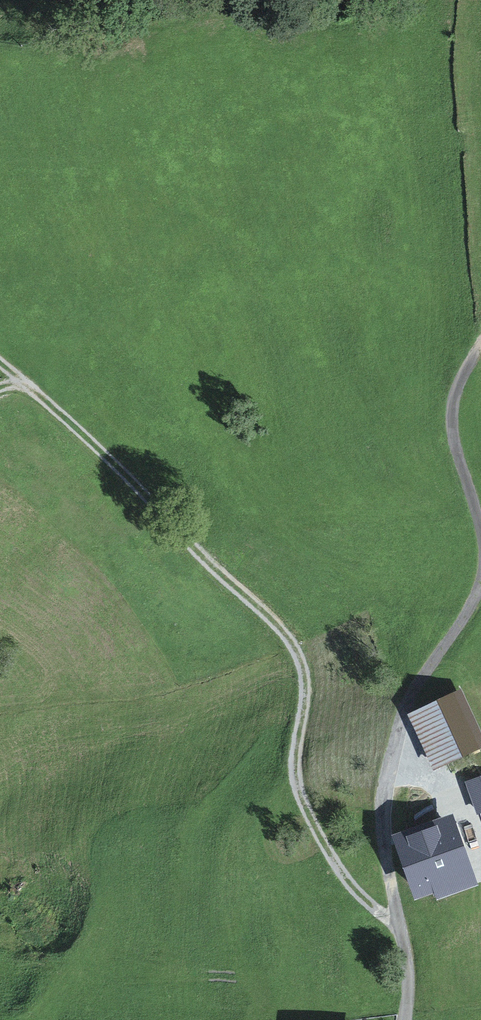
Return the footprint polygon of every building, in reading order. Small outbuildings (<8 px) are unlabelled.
[(417,707),(441,759),(480,741),(480,719),(466,685),(417,707)] [(433,793),(456,848),(480,838),(480,772),(433,793)]
